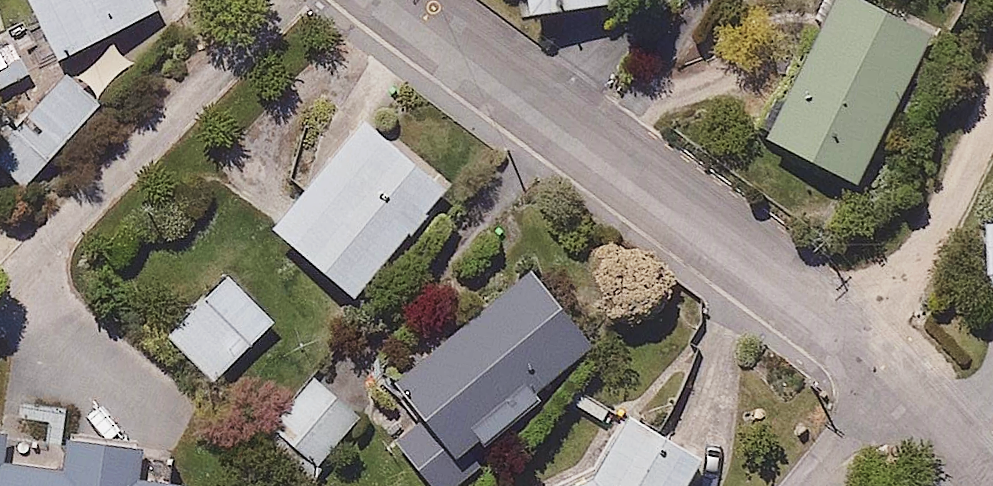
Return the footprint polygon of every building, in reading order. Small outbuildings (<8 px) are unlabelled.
[(60,63),(156,16),(149,0),(29,0),(60,63)] [(529,8),(589,0),(527,0),(529,8)] [(879,0),(822,0),(753,122),(852,177),(934,31),(879,0)] [(67,77),(0,140),(0,161),(21,183),(98,110),(67,77)] [(369,107),(266,215),(354,299),(457,191),(369,107)] [(984,217),(984,271),(992,271),(992,217),(984,217)] [(433,485),(456,485),(465,479),(448,457),(480,432),(487,442),(547,395),(539,384),(598,338),(533,255),(398,371),(431,414),(397,440),(433,485)] [(279,319),(233,271),(166,336),(213,384),(279,319)] [(367,415),(319,371),(270,426),(319,469),(367,415)] [(175,450),(142,448),(143,432),(74,429),(74,405),(3,402),(2,422),(0,422),(0,485),(191,485),(192,477),(174,476),(175,450)] [(634,403),(586,461),(539,485),(686,485),(704,449),(634,403)]
